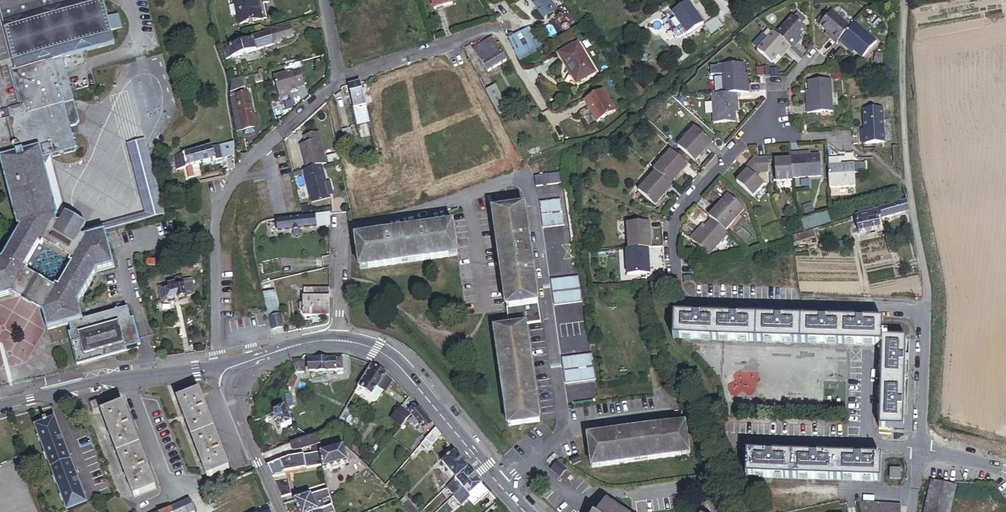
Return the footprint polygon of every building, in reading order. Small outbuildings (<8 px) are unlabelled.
[(107,0),(0,0),(17,61),(15,62),(24,96),(13,99),(16,111),(0,115),(0,157),(19,225),(1,256),(0,256),(0,294),(10,291),(25,287),(41,296),(45,310),(50,326),(70,321),(81,361),(103,355),(140,345),(139,341),(143,336),(138,334),(130,306),(84,317),(80,300),(99,269),(115,265),(106,228),(83,234),(76,236),(60,226),(58,219),(56,215),(58,211),(45,160),(53,148),(77,142),(71,119),(77,117),(80,113),(63,49),(116,35),(113,24),(123,21),(119,8),(109,11),(107,0)] [(236,3),(238,14),(240,26),(249,25),(249,26),(255,25),(254,24),(263,22),(259,0),(235,0),(236,3)] [(452,0),(432,0),(435,9),(452,3),(452,0)] [(544,17),(553,10),(552,9),(556,6),(552,0),(531,0),(544,17)] [(236,3),(230,5),(232,15),(238,14),(236,3)] [(692,3),(675,15),(690,37),(707,26),(692,3)] [(832,11),(829,8),(818,20),(821,24),(832,11)] [(820,25),(828,31),(839,41),(846,46),(848,44),(856,50),(863,57),(878,40),(857,22),(852,27),(833,10),(832,11),(821,24),(820,25)] [(803,39),(809,31),(794,19),(779,37),(777,35),(771,41),(767,37),(765,36),(755,48),(761,53),(760,54),(775,67),(782,58),(791,48),(794,50),(803,39)] [(536,20),(524,27),(537,48),(549,41),(536,20)] [(254,39),(225,47),(227,58),(280,42),(280,39),(295,35),(291,23),(270,29),(269,31),(253,36),(254,39)] [(510,35),(520,59),(537,48),(524,27),(510,35)] [(772,31),(767,37),(771,41),(777,35),(772,31)] [(839,41),(828,31),(825,34),(836,44),(839,41)] [(508,59),(494,36),(475,47),(489,70),(508,59)] [(803,39),(794,50),(797,52),(806,42),(803,39)] [(578,42),(559,53),(571,73),(570,74),(576,85),(596,73),(578,42)] [(856,50),(848,44),(846,46),(853,53),(856,50)] [(794,50),(791,48),(782,58),(785,61),(794,50)] [(876,52),(874,62),(883,63),(884,53),(876,52)] [(300,61),(285,65),(287,71),(302,67),(300,61)] [(723,65),(725,94),(737,93),(750,92),(750,84),(746,85),(745,74),(744,63),(723,65)] [(301,69),(273,76),(278,95),(298,90),(297,87),(305,85),(301,69)] [(234,111),(238,131),(243,130),(255,127),(252,110),(248,92),(248,93),(244,76),(232,79),(230,90),(234,111)] [(361,81),(351,84),(356,106),(354,107),(358,124),(370,122),(361,81)] [(812,84),(813,95),(813,105),(809,105),(809,114),(834,112),(833,83),(812,84)] [(496,84),(487,89),(497,110),(507,106),(496,84)] [(603,90),(584,101),(597,123),(616,111),(603,90)] [(725,94),(712,95),(714,124),(736,123),(735,112),(734,103),(738,103),(737,93),(725,94)] [(541,116),(536,108),(531,111),(535,119),(541,116)] [(885,143),(883,110),(864,111),(865,130),(866,144),(885,143)] [(243,130),(244,137),(256,135),(255,127),(243,130)] [(352,128),(343,130),(346,146),(355,144),(352,128)] [(694,129),(677,148),(694,163),(711,143),(694,129)] [(308,168),(305,169),(313,201),(331,197),(331,195),(327,181),(323,164),(328,162),(320,130),(305,134),(306,141),(302,142),(308,168)] [(184,152),(189,176),(194,175),(192,164),(234,155),(234,142),(184,152)] [(655,209),(672,189),(669,187),(686,166),(669,152),(653,172),(655,174),(638,195),(655,209)] [(776,160),(776,164),(777,184),(793,184),(793,180),(822,178),(821,156),(809,157),(800,157),(800,153),(791,154),(792,159),(784,160),(776,160)] [(775,158),(768,158),(769,165),(776,164),(776,160),(784,160),(784,156),(775,157),(775,158)] [(743,177),(738,182),(755,197),(765,185),(764,184),(758,178),(763,173),(769,172),(769,165),(768,158),(755,158),(746,168),(748,170),(743,177)] [(855,164),(829,165),(831,192),(857,190),(856,174),(855,164)] [(746,168),(740,175),(743,177),(748,170),(746,168)] [(561,171),(535,175),(537,184),(562,181),(561,171)] [(769,172),(763,173),(758,178),(764,184),(770,184),(769,172)] [(741,187),(737,191),(743,197),(747,193),(741,187)] [(729,194),(710,216),(713,219),(707,226),(700,234),(698,232),(692,238),(712,255),(730,233),(727,230),(745,208),(729,194)] [(561,196),(540,199),(544,225),(565,222),(561,196)] [(240,208),(239,223),(247,223),(273,220),(280,219),(279,204),(255,206),(255,198),(239,199),(240,208)] [(908,199),(855,215),(860,235),(880,229),(878,219),(882,218),(883,219),(910,211),(908,199)] [(813,203),(803,206),(806,215),(816,211),(813,203)] [(525,204),(495,208),(512,324),(498,326),(513,424),(544,419),(529,322),(543,320),(525,204)] [(280,219),(273,220),(273,223),(279,222),(279,231),(330,225),(331,214),(313,216),(305,217),(280,219)] [(62,218),(58,219),(60,226),(76,236),(83,234),(82,230),(83,227),(63,215),(62,218)] [(650,247),(652,247),(651,221),(628,222),(629,248),(627,248),(628,275),(651,274),(650,247)] [(454,223),(357,237),(361,267),(458,254),(454,223)] [(705,224),(698,232),(700,234),(707,226),(705,224)] [(813,229),(793,235),(794,244),(815,237),(813,229)] [(895,235),(886,237),(889,253),(898,252),(895,235)] [(580,273),(553,277),(556,303),(584,299),(580,273)] [(184,282),(184,280),(159,286),(162,301),(178,297),(178,298),(188,296),(184,282)] [(193,280),(184,282),(188,296),(196,294),(193,280)] [(25,287),(10,291),(29,301),(45,310),(41,296),(25,287)] [(305,317),(329,318),(330,289),(304,288),(304,305),(302,305),(302,313),(305,313),(305,317)] [(271,316),(281,314),(276,290),(266,292),(271,316)] [(256,311),(223,318),(226,344),(274,335),(265,294),(254,296),(253,296),(256,311)] [(281,314),(271,316),(274,329),(286,327),(283,314),(281,314)] [(882,338),(882,321),(675,315),(674,339),(881,345),(882,338)] [(903,428),(906,339),(882,338),(881,345),(879,427),(903,428)] [(595,350),(565,354),(569,380),(599,376),(595,350)] [(343,358),(310,359),(310,370),(344,369),(343,358)] [(304,371),(302,359),(293,361),(294,362),(297,372),(304,371)] [(377,367),(371,364),(359,385),(373,394),(379,386),(386,390),(393,380),(387,374),(387,373),(377,367)] [(297,375),(294,373),(290,380),(288,384),(292,386),(298,378),(296,377),(297,375)] [(201,391),(179,400),(207,476),(230,468),(201,391)] [(289,394),(284,394),(285,397),(285,401),(286,407),(293,406),(293,398),(289,397),(289,394)] [(110,396),(91,403),(93,410),(113,403),(110,396)] [(124,405),(103,413),(134,497),(156,488),(124,405)] [(285,407),(275,412),(282,427),(292,423),(285,407)] [(412,418),(403,409),(392,422),(402,430),(412,418)] [(421,410),(413,416),(414,418),(410,421),(413,425),(415,423),(419,427),(420,426),(427,433),(435,426),(421,410)] [(358,417),(353,414),(349,419),(354,423),(358,417)] [(56,419),(36,426),(67,511),(87,503),(56,419)] [(688,419),(592,433),(592,435),(582,437),(583,446),(594,445),(597,463),(693,449),(688,419)] [(443,436),(437,429),(423,445),(429,451),(443,436)] [(316,435),(281,448),(283,454),(293,450),(294,452),(314,446),(317,453),(288,459),(268,466),(282,497),(292,494),(288,476),(288,473),(308,469),(323,466),(324,470),(349,463),(349,462),(361,459),(355,452),(347,455),(345,447),(325,452),(316,435)] [(353,451),(350,447),(349,446),(348,446),(345,447),(347,455),(355,452),(353,451)] [(443,463),(457,479),(469,469),(456,453),(443,463)] [(882,458),(748,453),(747,477),(882,482),(882,458)] [(570,464),(561,456),(557,461),(565,468),(570,464)] [(374,463),(369,468),(378,477),(383,472),(374,463)] [(477,477),(469,469),(457,479),(448,488),(458,499),(464,493),(466,495),(469,493),(473,497),(485,486),(477,477)] [(931,481),(925,511),(952,511),(957,486),(931,481)] [(485,486),(473,497),(471,499),(478,506),(491,494),(485,486)] [(295,499),(300,511),(317,511),(323,510),(334,505),(329,490),(295,499)] [(601,500),(619,511),(628,511),(603,496),(601,500)] [(163,511),(193,511),(194,511),(198,511),(203,510),(197,497),(163,511)] [(403,504),(410,511),(420,511),(407,499),(403,504)] [(601,500),(593,511),(619,511),(601,500)]
